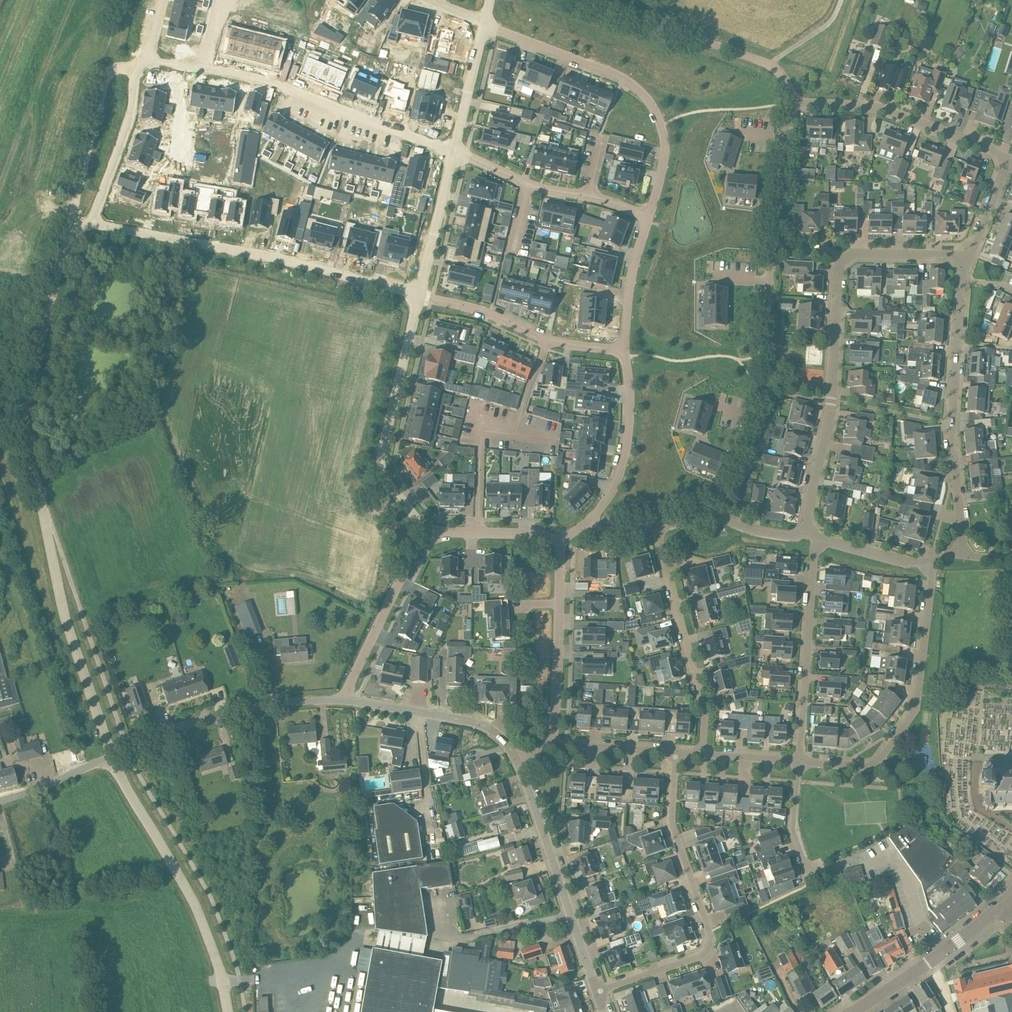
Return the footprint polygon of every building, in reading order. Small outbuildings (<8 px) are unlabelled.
[(173,11),(192,15),(195,2),(185,0),(175,0),(173,11)] [(336,3),(344,9),(348,3),(358,11),(365,0),(338,0),(336,3)] [(355,22),(362,27),(365,22),(374,28),(379,22),(381,24),(394,6),(386,0),(379,0),(374,7),(368,4),(355,22)] [(919,1),(916,9),(925,12),(928,4),(919,1)] [(173,11),(170,23),(189,28),(192,15),(173,11)] [(392,27),(387,41),(396,43),(398,34),(410,37),(415,15),(409,14),(410,13),(404,11),(404,13),(402,12),(398,28),(392,27)] [(415,15),(410,37),(421,40),(420,43),(427,45),(430,35),(430,33),(424,32),(427,18),(415,15)] [(170,23),(166,37),(186,41),(189,28),(170,23)] [(889,30),(878,26),(871,45),(883,49),(889,30)] [(1005,38),(1008,28),(1000,26),(997,35),(1005,38)] [(427,45),(425,55),(434,57),(435,51),(448,54),(448,57),(449,53),(455,54),(458,42),(452,41),(455,31),(439,27),(437,37),(430,35),(427,45)] [(229,31),(227,38),(232,39),(231,44),(242,47),(245,35),(229,31)] [(245,35),(242,47),(253,50),(256,38),(245,35)] [(495,47),(514,53),(518,41),(498,35),(495,47)] [(925,36),(923,42),(931,45),(933,38),(925,36)] [(256,38),(253,50),(264,53),(267,41),(256,38)] [(916,42),(909,39),(907,46),(914,49),(916,42)] [(267,41),(264,53),(275,55),(276,50),(281,51),(283,45),(267,41)] [(225,48),(223,55),(239,59),(242,47),(231,44),(229,50),(225,48)] [(953,54),(956,57),(964,49),(961,46),(953,54)] [(242,47),(239,59),(250,61),(253,50),(242,47)] [(253,50),(250,61),(261,64),(264,53),(253,50)] [(870,55),(861,52),(858,58),(850,55),(847,65),(843,74),(852,77),(851,79),(861,83),(865,74),(863,74),(870,55)] [(264,53),(261,64),(277,68),(278,62),(274,61),(275,55),(264,53)] [(318,63),(320,58),(309,54),(300,76),(311,80),(318,63)] [(426,62),(424,69),(446,74),(448,68),(430,64),(432,58),(426,56),(425,62),(426,62)] [(493,77),(491,87),(505,90),(506,87),(514,88),(515,84),(519,73),(510,71),(512,61),(499,58),(495,78),(493,77)] [(330,88),(339,66),(329,62),(327,66),(327,67),(320,84),(330,88)] [(327,67),(327,66),(318,63),(311,80),(320,84),(327,67)] [(533,91),(542,69),(530,64),(526,74),(520,71),(515,84),(513,91),(520,93),(522,87),(533,91)] [(349,70),(339,66),(330,88),(340,92),(349,70)] [(911,69),(902,66),(900,71),(885,66),(882,75),(881,74),(879,79),(876,88),(887,92),(888,89),(895,91),(895,89),(903,92),(911,69)] [(912,87),(909,97),(925,102),(927,97),(930,95),(930,96),(931,92),(938,94),(942,85),(946,73),(935,69),(934,72),(919,67),(915,78),(912,87)] [(353,68),(348,80),(354,82),(350,92),(362,97),(370,77),(359,73),(360,71),(353,68)] [(542,69),(533,91),(552,99),(557,87),(550,84),(554,73),(542,69)] [(370,77),(362,97),(374,102),(378,92),(383,94),(388,83),(381,80),(380,82),(370,77)] [(565,104),(574,81),(564,77),(560,88),(557,87),(552,99),(565,104)] [(945,99),(942,108),(958,114),(960,107),(967,110),(970,100),(972,97),(974,90),(966,87),(967,82),(953,77),(950,85),(945,99)] [(383,94),(381,99),(382,100),(384,96),(393,100),(390,110),(405,113),(410,92),(404,91),(405,86),(389,80),(388,83),(383,94)] [(574,81),(565,104),(575,108),(584,85),(574,81)] [(584,85),(575,108),(585,111),(593,89),(584,85)] [(193,86),(190,107),(200,108),(199,117),(203,117),(204,109),(208,89),(193,86)] [(522,92),(532,96),(534,92),(524,88),(522,92)] [(1011,92),(1000,88),(996,101),(997,101),(996,106),(981,101),(978,110),(975,120),(994,127),(996,121),(1001,123),(1011,92)] [(208,89),(204,109),(215,111),(213,119),(217,120),(222,90),(222,91),(208,89)] [(593,89),(585,111),(594,115),(603,93),(593,89)] [(222,90),(217,120),(221,120),(223,112),(233,114),(237,93),(235,93),(235,92),(222,90)] [(145,93),(143,106),(172,111),(173,107),(174,97),(166,96),(167,95),(146,91),(146,93),(145,93)] [(416,92),(412,110),(420,112),(419,117),(422,118),(421,123),(432,125),(435,115),(440,117),(443,105),(429,102),(431,96),(416,92)] [(594,115),(604,119),(613,96),(603,93),(594,115)] [(250,94),(245,113),(256,116),(253,126),(262,128),(268,104),(260,102),(262,97),(250,94)] [(144,107),(141,121),(161,124),(162,124),(164,113),(172,115),(172,111),(143,106),(144,107)] [(542,107),(539,113),(545,115),(548,109),(542,107)] [(511,108),(510,115),(522,118),(521,120),(531,122),(533,113),(524,111),(511,108)] [(493,113),(490,126),(511,132),(515,118),(493,113)] [(273,114),(262,135),(273,141),(284,120),(273,114)] [(284,120),(273,141),(285,147),(296,126),(284,120)] [(811,140),(819,140),(820,121),(807,121),(806,132),(800,131),(798,147),(808,148),(810,148),(811,140)] [(832,122),(820,121),(819,140),(827,141),(827,149),(837,149),(838,133),(832,133),(832,122)] [(863,123),(846,123),(845,147),(855,147),(855,152),(871,152),(871,136),(862,136),(863,123)] [(296,126),(285,147),(296,153),(307,132),(296,126)] [(486,133),(483,145),(491,146),(490,149),(498,150),(499,148),(507,150),(509,138),(514,139),(515,132),(503,129),(501,136),(486,133)] [(720,135),(715,149),(735,155),(740,141),(728,137),(729,132),(723,131),(721,135),(720,135)] [(896,135),(886,131),(883,140),(880,148),(902,157),(909,137),(897,133),(896,135)] [(307,132),(296,153),(307,159),(318,138),(307,132)] [(137,135),(133,148),(161,158),(162,155),(154,152),(158,141),(139,134),(138,136),(137,135)] [(242,135),(234,182),(250,185),(258,137),(242,135)] [(610,136),(608,145),(620,148),(618,156),(642,162),(644,150),(633,147),(635,141),(610,136)] [(318,138),(307,159),(318,165),(329,144),(318,138)] [(538,141),(532,167),(543,169),(549,144),(538,141)] [(557,151),(551,149),(548,149),(549,144),(543,169),(553,172),(557,151)] [(919,153),(917,159),(923,161),(928,163),(928,165),(938,169),(944,150),(933,146),(932,148),(922,144),(919,153)] [(133,149),(128,162),(148,169),(151,159),(159,162),(161,158),(133,148),(132,148),(133,149)] [(334,149),(329,171),(341,174),(347,152),(334,149)] [(567,153),(557,151),(553,172),(562,174),(568,149),(567,153)] [(579,151),(568,149),(562,174),(573,176),(579,151)] [(715,149),(711,163),(713,164),(711,168),(717,170),(719,166),(731,169),(735,155),(715,149)] [(347,152),(341,174),(354,177),(359,155),(347,152)] [(359,155),(354,177),(366,180),(371,158),(359,155)] [(371,158),(366,180),(378,183),(384,160),(371,158)] [(908,164),(895,159),(889,176),(902,181),(908,164)] [(981,163),(968,159),(961,177),(968,180),(967,185),(969,186),(963,204),(972,207),(979,189),(972,186),(981,163)] [(384,160),(378,183),(391,186),(396,163),(384,160)] [(397,171),(389,205),(400,208),(405,185),(420,188),(424,173),(422,173),(421,173),(421,172),(423,163),(411,160),(408,172),(408,173),(407,173),(397,171)] [(612,168),(617,169),(614,182),(621,183),(621,185),(629,187),(629,185),(635,187),(635,184),(637,185),(639,176),(637,175),(638,173),(625,170),(627,164),(614,161),(614,162),(612,168)] [(939,180),(937,184),(943,186),(947,174),(951,163),(945,161),(938,180),(939,180)] [(121,175),(117,186),(123,188),(120,196),(143,204),(146,196),(136,192),(140,182),(121,175)] [(728,177),(726,197),(736,198),(738,178),(728,177)] [(738,178),(736,198),(745,199),(747,179),(738,178)] [(747,179),(745,199),(754,200),(754,199),(755,193),(755,187),(756,181),(756,180),(747,179)] [(472,182),(469,196),(481,199),(480,206),(497,210),(499,203),(496,202),(496,201),(493,200),(495,188),(484,185),(485,182),(476,180),(475,183),(472,182)] [(158,192),(155,212),(167,214),(168,208),(176,209),(180,186),(171,184),(171,185),(161,183),(159,192),(158,192)] [(184,196),(181,216),(193,218),(194,213),(194,212),(194,213),(202,214),(206,186),(199,184),(198,188),(197,188),(197,189),(187,188),(185,197),(184,196)] [(313,198),(316,188),(314,188),(309,185),(306,196),(312,198),(313,198)] [(206,186),(202,214),(209,215),(208,221),(220,223),(225,193),(224,193),(214,191),(213,191),(214,187),(206,186)] [(313,198),(313,200),(320,202),(321,197),(332,200),(334,193),(316,188),(313,198)] [(225,193),(220,223),(221,217),(228,218),(227,224),(239,226),(242,207),(243,206),(242,206),(232,204),(233,195),(233,194),(225,193)] [(343,195),(341,202),(349,204),(351,197),(343,195)] [(254,203),(251,226),(268,229),(270,215),(277,216),(279,201),(271,200),(270,205),(254,203)] [(863,202),(863,203),(863,217),(868,217),(868,234),(880,234),(880,217),(874,217),(874,210),(872,210),(872,202),(863,202)] [(285,212),(278,237),(291,240),(293,232),(295,233),(296,229),(304,231),(311,205),(301,203),(297,216),(285,212)] [(892,221),(897,221),(898,203),(886,203),(886,210),(880,210),(880,217),(880,234),(892,234),(892,221)] [(902,234),(914,235),(914,217),(909,217),(909,211),(903,210),(903,203),(898,203),(897,221),(903,221),(902,234)] [(920,217),(914,217),(914,235),(926,235),(926,218),(932,218),(932,208),(932,203),(924,203),(924,211),(920,211),(920,217)] [(513,207),(502,205),(501,211),(512,214),(513,207)] [(537,219),(535,228),(550,231),(555,207),(544,205),(541,220),(537,219)] [(393,219),(396,208),(389,207),(386,217),(393,219)] [(555,207),(550,231),(560,233),(565,209),(555,207)] [(828,208),(828,221),(828,222),(834,222),(834,233),(843,233),(843,231),(856,231),(857,210),(843,209),(843,207),(835,207),(834,209),(828,208)] [(470,208),(467,218),(493,224),(495,214),(470,208)] [(820,222),(828,222),(828,208),(820,208),(820,213),(802,212),(801,223),(800,223),(800,232),(810,232),(810,231),(820,231),(820,222)] [(565,209),(560,233),(575,236),(577,226),(574,225),(576,212),(565,209)] [(580,211),(577,224),(584,225),(587,213),(580,211)] [(962,211),(950,211),(950,216),(943,216),(943,214),(936,214),(935,235),(942,235),(942,233),(958,234),(958,224),(961,224),(962,211)] [(1006,214),(1002,225),(1011,229),(1011,217),(1006,214)] [(467,218),(465,228),(486,233),(488,224),(493,225),(493,224),(467,218)] [(309,219),(306,231),(311,232),(308,245),(309,245),(315,247),(320,248),(326,223),(309,219)] [(597,223),(596,228),(599,228),(604,230),(623,238),(628,226),(608,219),(606,224),(605,226),(597,223)] [(326,223),(320,248),(324,249),(330,251),(331,251),(335,238),(340,240),(343,228),(326,223)] [(1011,241),(1011,229),(1002,225),(998,235),(1011,241)] [(345,226),(342,238),(349,239),(345,255),(357,258),(363,234),(355,232),(356,228),(345,226)] [(501,226),(499,236),(506,238),(508,228),(504,227),(501,226)] [(460,237),(460,238),(483,243),(486,233),(465,228),(463,237),(463,238),(460,237)] [(379,247),(378,252),(390,255),(388,263),(399,265),(400,258),(406,260),(409,244),(410,240),(409,244),(397,241),(399,233),(388,230),(387,236),(382,235),(381,239),(379,247)] [(591,237),(588,244),(601,249),(603,243),(619,249),(623,238),(604,230),(600,241),(591,237)] [(363,234),(357,258),(369,261),(373,246),(379,247),(381,239),(382,235),(373,233),(372,237),(363,234)] [(1008,251),(1011,241),(998,235),(994,245),(1008,251)] [(460,238),(459,243),(458,243),(457,247),(483,253),(485,243),(483,243),(460,238)] [(994,245),(990,256),(993,257),(991,263),(1001,267),(1006,257),(1011,259),(1011,253),(1008,251),(994,245)] [(457,247),(456,251),(457,251),(455,258),(472,262),(471,265),(480,267),(483,253),(457,247)] [(586,254),(593,256),(590,269),(613,274),(616,261),(603,257),(604,251),(587,247),(586,254)] [(528,257),(544,261),(545,253),(530,249),(528,257)] [(547,262),(554,263),(556,255),(549,253),(547,262)] [(554,265),(554,266),(567,269),(568,263),(569,259),(556,257),(554,264),(554,265)] [(804,277),(803,293),(822,294),(822,277),(812,277),(813,271),(814,262),(783,261),(782,276),(804,277)] [(448,277),(446,284),(457,287),(457,285),(474,289),(477,275),(481,276),(483,268),(465,264),(464,271),(452,268),(450,277),(448,277)] [(591,289),(592,284),(610,288),(613,274),(590,269),(587,282),(578,280),(577,286),(591,289)] [(881,270),(857,270),(857,290),(872,290),(871,296),(880,296),(881,270)] [(905,291),(905,271),(887,270),(886,295),(893,295),(893,291),(900,291),(905,291)] [(910,286),(917,287),(917,295),(923,295),(923,291),(923,281),(923,276),(917,276),(917,271),(905,271),(905,291),(910,291),(910,286)] [(923,291),(923,295),(923,297),(922,308),(930,308),(930,295),(935,295),(935,291),(943,291),(944,272),(930,271),(930,282),(923,281),(923,291)] [(515,282),(505,280),(500,300),(510,303),(515,282)] [(525,284),(515,282),(510,303),(520,305),(525,284)] [(492,304),(496,287),(482,283),(477,300),(492,304)] [(535,287),(525,284),(520,305),(530,307),(529,311),(535,287)] [(529,311),(539,314),(545,288),(535,286),(535,287),(530,307),(529,311)] [(539,314),(549,316),(555,291),(545,288),(539,314)] [(705,290),(705,299),(725,299),(725,290),(720,290),(715,290),(710,290),(706,290),(705,290)] [(581,294),(579,313),(606,315),(607,302),(593,301),(593,295),(581,294)] [(705,299),(705,308),(725,308),(725,299),(705,299)] [(793,299),(778,299),(779,310),(792,311),(793,299)] [(1001,314),(1011,319),(1011,307),(1005,304),(1001,314)] [(821,307),(800,306),(799,330),(817,331),(818,321),(820,321),(821,307)] [(705,308),(705,317),(725,317),(725,308),(705,308)] [(878,312),(861,311),(860,317),(852,317),(851,332),(878,334),(878,326),(880,326),(880,321),(891,321),(891,313),(885,312),(881,312),(878,312)] [(579,313),(578,330),(591,331),(591,327),(605,328),(606,315),(579,313)] [(926,326),(926,332),(942,333),(943,321),(932,321),(933,315),(915,314),(914,322),(920,323),(919,326),(926,326)] [(1001,314),(997,324),(1011,331),(1011,330),(1011,319),(1001,314)] [(705,317),(705,327),(725,327),(725,317),(705,317)] [(434,336),(439,337),(438,341),(457,346),(458,342),(465,343),(468,330),(461,329),(437,323),(434,336)] [(1007,341),(1011,331),(997,324),(992,335),(1007,341)] [(909,348),(909,349),(933,350),(934,344),(941,345),(942,333),(926,332),(926,338),(919,337),(918,340),(913,340),(912,348),(909,348)] [(488,339),(479,358),(489,362),(498,343),(488,339)] [(877,340),(867,340),(866,347),(851,346),(850,362),(871,363),(872,347),(878,348),(879,340),(877,340)] [(498,343),(489,362),(498,366),(505,351),(507,347),(498,343)] [(479,349),(463,346),(462,353),(476,357),(479,349)] [(919,362),(919,367),(939,369),(940,357),(924,356),(922,356),(923,350),(933,351),(933,350),(909,349),(909,355),(918,356),(917,362),(919,362)] [(971,366),(988,367),(994,368),(995,356),(993,356),(994,350),(980,349),(979,355),(972,355),(971,366)] [(515,355),(505,351),(498,366),(497,370),(506,374),(515,355)] [(455,360),(474,365),(476,357),(457,352),(455,360)] [(429,356),(427,366),(448,371),(451,357),(432,353),(431,357),(429,356)] [(524,359),(515,355),(506,374),(516,378),(524,359)] [(534,363),(524,359),(516,378),(525,382),(534,363)] [(451,385),(454,372),(448,371),(427,366),(425,375),(427,376),(426,380),(439,383),(438,389),(453,392),(454,386),(451,385)] [(533,390),(530,397),(541,399),(542,391),(550,392),(554,367),(544,366),(543,375),(539,375),(533,390)] [(981,384),(988,384),(995,385),(996,373),(988,373),(988,367),(971,366),(970,377),(978,377),(977,384),(981,384)] [(554,367),(550,392),(557,393),(556,401),(564,402),(566,390),(567,383),(567,378),(562,378),(563,368),(554,367)] [(939,369),(919,367),(919,372),(923,372),(923,379),(928,380),(938,381),(939,369)] [(577,392),(582,392),(583,385),(582,385),(582,382),(589,383),(589,387),(602,388),(603,384),(608,384),(609,371),(602,371),(586,369),(585,369),(578,369),(577,384),(567,383),(566,390),(572,391),(577,392)] [(900,381),(913,384),(918,385),(919,379),(915,378),(915,371),(907,370),(906,376),(901,375),(901,376),(895,375),(895,379),(895,381),(900,381)] [(867,374),(849,373),(848,388),(859,388),(859,395),(873,396),(874,382),(867,381),(867,374)] [(994,389),(995,385),(988,384),(981,384),(980,390),(969,389),(968,401),(984,402),(984,396),(987,397),(987,391),(993,391),(994,389)] [(461,394),(469,396),(471,386),(464,385),(461,394)] [(918,385),(917,390),(916,396),(922,397),(920,410),(927,412),(928,407),(934,408),(936,394),(931,393),(933,388),(918,385)] [(422,389),(419,399),(443,405),(445,395),(422,389)] [(576,398),(582,399),(584,399),(584,404),(583,410),(591,411),(591,414),(599,415),(599,414),(599,412),(603,413),(607,413),(607,411),(608,411),(608,404),(608,402),(593,400),(594,394),(582,392),(577,392),(576,398)] [(419,399),(417,409),(441,415),(443,405),(419,399)] [(794,411),(792,423),(794,424),(793,429),(804,432),(805,426),(811,427),(815,412),(808,410),(809,403),(795,400),(792,411),(794,411)] [(989,403),(984,402),(968,401),(967,413),(978,413),(977,418),(982,418),(983,414),(988,414),(989,403)] [(691,403),(688,413),(708,418),(710,409),(709,408),(703,407),(698,405),(692,404),(691,403)] [(1007,404),(1000,404),(999,412),(1006,413),(1007,404)] [(417,409),(414,419),(438,425),(441,415),(417,409)] [(457,417),(463,418),(465,410),(459,409),(457,417)] [(548,412),(546,419),(562,424),(562,420),(563,417),(548,412)] [(688,413),(686,421),(705,427),(708,418),(688,413)] [(846,430),(870,435),(871,431),(865,430),(866,423),(873,424),(874,416),(857,413),(856,418),(849,417),(848,422),(847,422),(846,430)] [(414,419),(412,429),(436,435),(438,425),(414,419)] [(965,444),(987,442),(987,435),(988,435),(988,428),(995,427),(995,419),(975,421),(976,431),(964,432),(965,444)] [(579,431),(581,431),(605,434),(606,430),(605,430),(606,423),(580,420),(579,425),(584,426),(583,431),(579,430),(579,431)] [(686,421),(684,430),(703,436),(705,427),(686,421)] [(915,447),(935,445),(933,432),(921,434),(920,425),(903,421),(904,436),(906,436),(907,440),(914,439),(915,447)] [(783,427),(774,425),(771,436),(780,438),(783,427)] [(412,429),(410,440),(423,443),(422,447),(432,449),(436,435),(412,429)] [(870,435),(846,430),(844,439),(845,439),(845,444),(861,447),(863,438),(869,439),(870,435)] [(577,441),(579,441),(603,444),(603,442),(604,438),(605,438),(605,434),(581,431),(579,431),(578,439),(577,441)] [(809,439),(787,434),(785,442),(787,443),(784,453),(801,457),(804,446),(807,446),(809,439)] [(578,451),(599,454),(599,451),(600,444),(603,444),(579,441),(577,441),(579,442),(578,451)] [(995,441),(987,442),(965,444),(966,456),(978,454),(979,461),(980,461),(997,459),(996,450),(995,441)] [(457,445),(450,443),(448,453),(449,453),(455,454),(456,446),(457,445)] [(687,454),(685,461),(689,462),(689,464),(703,470),(710,450),(697,445),(692,456),(687,454)] [(909,455),(910,455),(911,468),(912,468),(925,470),(924,459),(936,458),(935,445),(915,447),(908,448),(909,455)] [(875,448),(864,446),(862,453),(874,455),(875,448)] [(710,450),(703,470),(717,475),(717,474),(722,475),(724,469),(720,468),(724,456),(710,450)] [(599,454),(578,451),(577,461),(598,464),(599,454)] [(413,473),(412,474),(417,480),(428,471),(423,465),(420,461),(421,460),(414,452),(408,457),(410,459),(404,463),(409,470),(410,469),(413,473)] [(455,454),(449,453),(439,461),(443,467),(453,459),(455,454)] [(874,455),(862,453),(861,460),(873,462),(874,455)] [(531,463),(541,463),(542,454),(531,454),(531,463)] [(838,460),(837,468),(861,473),(862,469),(856,467),(857,458),(841,455),(840,460),(838,460)] [(796,462),(781,459),(777,474),(782,475),(780,483),(798,487),(801,471),(794,470),(796,462)] [(997,459),(980,461),(981,467),(969,468),(971,480),(994,477),(993,472),(993,470),(998,470),(997,459)] [(598,464),(577,461),(576,472),(597,474),(598,464)] [(836,482),(853,485),(853,480),(859,481),(861,473),(837,468),(835,476),(837,477),(836,482)] [(926,471),(912,468),(910,474),(913,475),(912,479),(917,480),(916,488),(935,492),(938,479),(925,477),(926,471)] [(539,482),(539,470),(529,470),(528,490),(535,490),(534,510),(548,510),(548,496),(551,496),(551,482),(539,482)] [(440,492),(440,508),(445,508),(446,509),(452,509),(452,487),(452,476),(445,475),(445,485),(440,484),(440,492)] [(566,502),(575,511),(577,509),(578,510),(580,507),(579,507),(582,504),(583,505),(585,503),(584,502),(587,499),(587,500),(590,498),(589,497),(591,495),(585,489),(586,484),(587,477),(570,475),(569,483),(575,484),(574,489),(567,496),(569,498),(570,499),(566,502)] [(422,484),(427,489),(437,481),(432,476),(422,484)] [(452,487),(452,509),(458,509),(458,508),(459,508),(464,508),(464,492),(464,488),(467,488),(467,476),(452,476),(452,487)] [(995,489),(994,477),(971,480),(972,491),(982,490),(983,500),(1003,497),(1002,488),(995,489)] [(853,491),(854,491),(861,492),(865,493),(867,486),(855,484),(853,491)] [(766,487),(755,485),(753,490),(751,502),(762,504),(766,487)] [(487,486),(487,509),(498,509),(498,511),(499,486),(487,486)] [(499,486),(498,511),(498,509),(509,509),(509,486),(499,486)] [(509,486),(509,509),(520,510),(520,511),(520,510),(521,486),(509,486)] [(902,504),(907,506),(919,509),(920,502),(933,504),(935,492),(916,488),(914,496),(909,495),(908,499),(903,498),(902,504)] [(766,512),(765,519),(781,521),(783,515),(793,516),(796,500),(793,499),(794,492),(776,489),(774,499),(777,500),(775,513),(766,512)] [(846,498),(828,495),(826,508),(828,508),(826,518),(830,519),(830,520),(832,520),(832,519),(842,521),(846,498)] [(887,500),(880,498),(878,505),(885,507),(887,500)] [(918,515),(920,509),(919,509),(907,506),(905,516),(902,516),(900,523),(908,525),(927,530),(930,518),(918,515)] [(873,515),(865,514),(863,529),(871,531),(873,515)] [(889,522),(880,520),(878,526),(887,529),(889,522)] [(924,543),(927,530),(908,525),(906,533),(897,530),(894,541),(908,545),(909,539),(924,543)] [(653,576),(648,556),(631,561),(636,580),(653,576)] [(731,564),(728,556),(713,560),(715,568),(731,564)] [(478,570),(478,583),(488,583),(488,585),(501,585),(501,577),(501,570),(502,570),(502,564),(501,564),(501,557),(485,557),(485,570),(478,570)] [(798,563),(796,562),(797,560),(777,558),(776,566),(767,565),(766,579),(778,580),(778,574),(795,575),(796,568),(798,567),(798,563)] [(465,586),(465,573),(458,573),(458,559),(442,559),(442,579),(454,579),(454,586),(465,586)] [(584,560),(584,580),(596,580),(597,572),(608,572),(608,576),(616,576),(616,561),(597,561),(597,560),(584,560)] [(763,568),(743,566),(744,578),(751,579),(762,580),(763,568)] [(714,579),(711,567),(704,569),(704,568),(686,573),(688,582),(686,583),(688,590),(690,590),(690,592),(695,591),(695,592),(697,591),(697,590),(709,587),(708,581),(714,579)] [(838,591),(849,592),(852,592),(852,583),(845,582),(845,572),(825,570),(824,584),(838,585),(838,591)] [(863,581),(871,583),(872,575),(865,574),(863,581)] [(895,578),(883,577),(883,584),(894,586),(895,578)] [(904,586),(905,579),(895,578),(894,586),(889,585),(888,596),(895,597),(914,599),(915,588),(904,586)] [(780,581),(771,580),(770,593),(772,595),(777,595),(776,603),(795,604),(796,594),(794,593),(794,589),(789,588),(790,582),(780,581)] [(640,592),(637,584),(624,587),(626,596),(640,592)] [(746,593),(744,584),(716,591),(718,599),(746,593)] [(480,586),(472,586),(472,603),(484,602),(486,602),(486,595),(480,595),(480,586)] [(621,599),(620,591),(603,590),(603,598),(583,598),(583,611),(585,612),(585,616),(597,616),(597,612),(606,612),(606,599),(621,599)] [(277,592),(278,615),(295,614),(295,591),(277,592)] [(825,608),(824,612),(834,613),(841,614),(848,614),(848,603),(849,592),(838,591),(833,591),(833,597),(826,596),(825,602),(823,603),(823,607),(825,608)] [(438,597),(428,592),(421,606),(412,601),(406,614),(427,624),(433,612),(431,611),(438,597)] [(663,612),(659,596),(642,600),(645,612),(638,614),(641,625),(654,622),(652,615),(663,612)] [(914,599),(895,597),(894,609),(912,611),(914,599)] [(719,612),(715,599),(713,600),(713,599),(696,604),(697,609),(695,609),(698,621),(700,620),(701,626),(718,621),(716,612),(719,612)] [(508,610),(502,610),(501,602),(507,601),(507,602),(507,601),(486,602),(484,602),(485,616),(494,615),(495,629),(495,631),(496,640),(509,639),(509,640),(510,640),(509,631),(510,631),(509,630),(509,623),(509,622),(508,610)] [(868,612),(891,615),(892,608),(869,605),(868,612)] [(794,619),(792,619),(792,618),(779,617),(779,611),(766,610),(766,608),(762,608),(762,612),(766,612),(765,630),(791,631),(791,627),(793,627),(794,619)] [(174,614),(173,619),(176,624),(182,625),(186,621),(187,616),(183,611),(178,610),(174,614)] [(262,632),(254,612),(240,617),(248,638),(262,632)] [(891,615),(868,612),(868,617),(875,618),(875,620),(885,621),(890,622),(891,615)] [(427,625),(427,624),(406,614),(405,615),(408,616),(399,635),(408,640),(403,649),(416,652),(419,645),(414,642),(423,623),(427,625)] [(625,622),(627,631),(639,628),(637,619),(625,622)] [(738,634),(752,631),(750,619),(743,621),(736,623),(738,634)] [(823,634),(823,640),(833,641),(834,641),(839,642),(840,642),(840,634),(850,635),(851,620),(834,619),(833,626),(824,625),(824,628),(821,628),(821,634),(823,634)] [(890,622),(885,621),(884,633),(896,634),(901,635),(903,635),(909,636),(911,624),(890,622)] [(608,622),(608,630),(608,631),(624,632),(624,623),(608,622)] [(435,629),(443,633),(446,626),(438,623),(435,629)] [(655,634),(653,627),(637,632),(640,646),(651,643),(653,651),(672,646),(671,645),(673,644),(671,638),(670,638),(668,631),(655,634)] [(729,639),(726,628),(711,631),(713,638),(704,640),(709,660),(725,656),(721,641),(729,639)] [(583,630),(582,646),(604,646),(605,630),(583,630)] [(887,645),(908,648),(909,636),(903,635),(901,635),(896,634),(884,633),(883,644),(887,645)] [(781,637),(765,636),(764,650),(772,650),(771,658),(791,660),(792,645),(780,644),(781,637)] [(289,648),(289,639),(273,640),(274,656),(282,656),(282,663),(308,661),(307,655),(312,655),(311,646),(289,648)] [(864,649),(871,650),(886,652),(887,645),(872,643),(872,642),(869,639),(865,639),(864,649)] [(471,647),(466,647),(466,644),(447,643),(447,647),(448,647),(448,660),(447,684),(449,684),(449,687),(462,687),(462,684),(463,684),(464,660),(466,661),(471,656),(471,647)] [(234,644),(224,648),(232,670),(242,666),(234,644)] [(174,655),(178,659),(183,659),(187,656),(187,651),(184,648),(179,647),(175,650),(174,655)] [(424,647),(423,655),(432,656),(433,648),(424,647)] [(380,655),(389,657),(393,650),(384,648),(380,655)] [(857,649),(843,648),(843,656),(856,657),(857,649)] [(871,650),(870,657),(881,658),(885,659),(885,658),(886,652),(871,650)] [(820,667),(820,668),(830,669),(838,670),(839,654),(828,653),(827,654),(821,654),(820,662),(819,663),(819,666),(820,667)] [(593,660),(582,660),(582,675),(606,675),(606,660),(604,660),(604,654),(593,654),(593,660)] [(665,662),(663,654),(648,658),(652,673),(661,670),(664,683),(680,679),(675,659),(665,662)] [(739,659),(734,660),(718,664),(720,672),(713,674),(714,680),(713,680),(715,684),(718,694),(732,690),(730,683),(731,682),(729,672),(727,672),(727,670),(751,664),(751,656),(750,656),(741,658),(739,659)] [(880,669),(886,670),(905,672),(906,661),(885,658),(885,659),(881,658),(880,669)] [(428,659),(411,659),(411,683),(427,683),(428,659)] [(508,703),(516,703),(517,661),(504,661),(501,663),(501,672),(504,675),(506,675),(506,679),(494,678),(494,685),(475,684),(475,703),(508,704),(508,703)] [(405,669),(384,665),(380,684),(387,686),(388,684),(401,687),(403,677),(405,669)] [(782,674),(783,668),(776,667),(763,666),(762,678),(770,679),(769,686),(776,687),(776,689),(787,690),(787,688),(789,688),(790,674),(782,674)] [(903,684),(905,672),(886,670),(885,676),(878,675),(868,676),(867,685),(868,686),(869,686),(886,688),(886,682),(903,684)] [(209,692),(202,672),(162,685),(168,705),(209,692)] [(637,675),(638,687),(645,686),(644,674),(637,675)] [(817,692),(819,693),(818,697),(839,698),(840,690),(846,691),(847,678),(832,677),(832,684),(820,683),(819,686),(817,688),(817,692)] [(8,680),(0,682),(0,708),(19,703),(13,678),(8,680)] [(868,686),(867,685),(862,681),(859,684),(866,689),(868,686)] [(863,693),(866,689),(859,684),(857,688),(863,693)] [(150,711),(141,685),(126,690),(135,716),(150,711)] [(745,689),(732,692),(735,701),(747,697),(745,689)] [(886,691),(879,700),(893,711),(900,702),(886,691)] [(622,710),(621,712),(615,711),(614,730),(618,730),(618,733),(626,733),(627,721),(633,721),(634,707),(635,696),(628,695),(628,704),(626,704),(622,710)] [(879,700),(872,709),(886,720),(893,711),(879,700)] [(759,702),(758,709),(765,710),(766,703),(759,702)] [(578,715),(576,716),(575,718),(575,720),(576,722),(577,723),(577,727),(581,728),(581,730),(589,731),(590,718),(596,719),(597,705),(579,703),(578,715)] [(597,705),(596,719),(603,719),(602,731),(610,732),(610,730),(614,730),(615,711),(609,711),(610,705),(597,705)] [(647,733),(651,733),(652,714),(653,709),(634,707),(633,721),(640,722),(639,734),(647,735),(647,733)] [(659,714),(652,714),(651,733),(655,733),(654,735),(663,736),(664,723),(670,724),(671,710),(659,709),(659,714)] [(886,720),(872,709),(865,718),(861,720),(870,735),(879,729),(886,720)] [(678,710),(671,710),(670,724),(676,724),(675,737),(684,737),(684,735),(688,736),(689,729),(690,729),(690,728),(691,728),(691,727),(691,726),(691,725),(691,724),(690,724),(690,723),(689,723),(690,717),(678,716),(678,710)] [(738,729),(743,729),(744,716),(729,714),(728,721),(722,721),(722,723),(721,723),(721,727),(720,727),(720,728),(719,728),(719,729),(718,729),(718,730),(718,731),(719,732),(720,733),(720,734),(720,737),(725,738),(724,740),(735,741),(736,735),(737,735),(738,729)] [(763,741),(764,731),(765,717),(764,717),(764,724),(758,723),(758,717),(744,716),(743,729),(747,729),(747,735),(748,736),(748,742),(759,743),(759,740),(763,741)] [(780,718),(765,717),(764,731),(769,732),(768,737),(770,737),(770,743),(780,744),(781,742),(785,742),(785,738),(786,738),(787,737),(788,736),(788,735),(788,734),(788,733),(787,733),(787,732),(786,732),(786,728),(785,728),(786,725),(779,725),(780,718)] [(850,726),(852,729),(860,741),(870,735),(861,720),(860,719),(850,726)] [(316,742),(315,726),(301,727),(301,729),(288,730),(289,745),(316,742)] [(825,747),(826,729),(814,728),(813,747),(825,747)] [(404,733),(383,729),(380,746),(381,746),(380,749),(391,751),(393,758),(395,758),(393,766),(401,767),(404,749),(402,749),(404,733)] [(826,729),(825,747),(836,748),(837,730),(826,729)] [(849,731),(837,730),(836,748),(847,749),(860,741),(852,729),(849,731)] [(330,740),(330,739),(320,740),(323,772),(347,770),(347,761),(331,762),(330,757),(331,757),(330,740)] [(348,739),(330,740),(331,757),(332,758),(350,756),(348,739)] [(452,742),(437,740),(435,751),(436,751),(435,756),(428,755),(429,767),(439,769),(439,766),(448,768),(449,759),(449,758),(450,754),(450,752),(452,742)] [(42,756),(38,743),(17,748),(16,748),(20,762),(42,756)] [(227,764),(223,750),(210,754),(210,752),(196,756),(201,772),(227,764)] [(463,765),(461,756),(453,758),(451,766),(455,783),(472,779),(478,777),(483,776),(493,773),(488,759),(467,766),(468,770),(462,771),(460,766),(463,765)] [(358,757),(359,773),(370,773),(370,757),(358,757)] [(1005,766),(1005,764),(1003,764),(1003,766),(995,766),(993,763),(994,762),(993,761),(992,763),(988,762),(987,761),(986,762),(987,763),(985,766),(984,766),(983,767),(985,768),(985,775),(983,775),(983,777),(985,777),(985,778),(979,778),(979,793),(985,793),(985,795),(983,795),(983,796),(985,796),(985,803),(983,804),(983,806),(985,805),(986,808),(985,809),(987,810),(988,809),(991,809),(992,810),(994,810),(993,808),(994,805),(1003,805),(1003,807),(1005,807),(1005,805),(1011,805),(1011,766),(1005,766)] [(1,764),(0,764),(0,790),(18,785),(14,768),(3,771),(1,764)] [(240,779),(236,767),(228,770),(232,781),(240,779)] [(422,790),(419,771),(389,775),(392,794),(422,790)] [(572,776),(572,782),(570,783),(570,785),(569,788),(570,790),(571,791),(571,800),(589,801),(590,790),(590,787),(584,787),(585,774),(577,774),(576,776),(572,776)] [(597,788),(590,787),(590,790),(589,801),(608,803),(608,797),(610,778),(606,778),(606,776),(598,775),(597,788)] [(608,803),(626,804),(627,790),(621,790),(622,777),(613,776),(613,779),(610,778),(608,797),(608,803)] [(627,790),(626,804),(645,805),(645,800),(647,781),(643,781),(643,779),(634,778),(634,790),(627,790)] [(650,781),(647,781),(645,800),(657,801),(659,780),(650,779),(650,781)] [(704,810),(706,785),(705,796),(699,795),(700,783),(691,782),(691,784),(687,784),(686,790),(685,791),(684,792),(684,793),(684,794),(684,795),(685,796),(686,797),(685,808),(704,810)] [(716,810),(723,811),(725,787),(724,787),(724,797),(718,796),(718,784),(710,783),(710,786),(706,785),(704,810),(705,810),(705,804),(716,805),(716,810)] [(480,792),(478,785),(470,787),(472,794),(480,792)] [(509,807),(501,785),(490,788),(490,789),(482,792),(487,807),(480,809),(482,816),(499,811),(498,810),(509,807)] [(725,787),(723,811),(742,812),(743,798),(736,798),(737,785),(729,785),(729,787),(725,787)] [(760,814),(761,814),(762,789),(759,789),(759,787),(750,786),(749,799),(743,798),(742,812),(749,813),(749,808),(761,808),(760,814)] [(762,789),(761,814),(773,815),(773,809),(780,810),(781,803),(782,803),(783,802),(783,801),(783,800),(783,799),(783,798),(782,798),(782,797),(781,797),(782,791),(777,790),(778,788),(769,788),(768,800),(762,800),(763,789),(762,789)] [(417,822),(394,805),(373,808),(377,831),(374,831),(379,866),(423,859),(417,822)] [(488,824),(504,818),(502,812),(486,817),(488,824)] [(451,825),(461,822),(458,814),(449,817),(451,825)] [(515,814),(504,818),(506,824),(498,827),(501,837),(509,834),(510,834),(521,831),(515,814)] [(611,818),(588,816),(579,816),(578,823),(569,822),(568,838),(571,839),(570,845),(580,845),(580,842),(588,843),(589,834),(591,834),(595,832),(595,829),(610,830),(610,822),(611,818)] [(643,824),(643,831),(647,829),(656,827),(654,821),(643,824)] [(465,838),(461,822),(451,825),(446,826),(450,842),(465,838)] [(624,837),(625,837),(635,833),(634,830),(630,827),(625,827),(624,837)] [(700,861),(718,855),(714,845),(726,841),(722,829),(711,833),(710,828),(703,828),(695,831),(697,838),(703,836),(705,842),(695,845),(697,851),(695,852),(698,858),(699,858),(700,861)] [(643,831),(635,833),(625,837),(627,840),(628,843),(632,845),(635,847),(636,847),(641,850),(644,849),(647,857),(665,850),(661,839),(659,840),(657,834),(647,837),(645,831),(647,830),(647,829),(643,831)] [(933,924),(941,933),(976,906),(971,900),(975,897),(978,894),(975,890),(963,882),(942,869),(949,854),(915,830),(907,829),(889,838),(893,844),(900,854),(921,883),(928,909),(932,913),(932,914),(937,921),(933,924)] [(781,845),(777,833),(757,839),(760,846),(754,848),(758,859),(770,855),(768,850),(781,845)] [(500,847),(498,838),(477,843),(480,853),(500,847)] [(515,851),(513,844),(502,848),(504,855),(507,854),(512,870),(520,867),(521,867),(532,863),(526,847),(515,851)] [(950,855),(949,854),(942,869),(963,882),(969,875),(983,888),(999,870),(996,867),(1001,862),(977,844),(973,848),(984,857),(974,869),(959,856),(958,856),(955,854),(952,858),(950,856),(950,855)] [(598,865),(594,853),(576,859),(579,867),(580,866),(584,878),(599,873),(596,865),(598,865)] [(715,870),(717,877),(736,870),(732,858),(720,862),(718,855),(700,861),(701,862),(699,862),(701,868),(703,868),(705,874),(715,870)] [(772,875),(791,868),(787,857),(773,861),(772,857),(760,860),(764,871),(770,869),(772,875)] [(659,867),(656,860),(655,860),(645,864),(644,864),(649,878),(656,876),(659,885),(675,879),(671,867),(669,868),(667,864),(659,867)] [(749,866),(747,861),(736,865),(738,870),(749,866)] [(449,863),(416,868),(422,901),(420,890),(427,889),(427,890),(452,887),(449,863)] [(865,881),(860,866),(843,871),(847,885),(848,886),(865,881)] [(416,868),(372,874),(375,922),(375,931),(377,931),(426,938),(428,938),(422,901),(416,868)] [(795,880),(791,868),(772,875),(773,880),(768,882),(772,894),(783,890),(781,884),(795,880)] [(523,878),(521,870),(504,874),(506,882),(523,878)] [(707,887),(712,900),(731,893),(728,887),(735,884),(734,882),(739,880),(736,870),(717,877),(719,883),(707,887)] [(518,885),(516,882),(502,887),(505,898),(515,895),(517,901),(521,899),(523,903),(524,902),(526,909),(545,903),(539,885),(533,887),(530,881),(518,885)] [(608,910),(606,905),(616,901),(613,893),(608,894),(604,884),(586,890),(588,896),(590,895),(594,909),(600,907),(601,913),(608,910)] [(626,889),(629,896),(635,894),(633,887),(626,889)] [(668,897),(666,891),(648,897),(652,909),(663,905),(667,918),(676,915),(677,916),(679,916),(681,915),(682,914),(683,912),(686,911),(680,893),(668,897)] [(731,893),(712,900),(716,913),(728,908),(730,915),(749,908),(746,899),(740,900),(739,898),(733,900),(731,893)] [(766,894),(759,897),(762,904),(769,901),(767,897),(766,894)] [(472,909),(470,895),(457,897),(460,912),(472,909)] [(623,923),(618,907),(608,910),(601,913),(599,913),(602,922),(597,924),(602,940),(621,933),(618,925),(623,923)] [(905,927),(900,912),(890,915),(894,930),(905,927)] [(685,928),(682,919),(662,926),(667,940),(671,942),(675,941),(677,946),(682,945),(683,946),(691,943),(690,942),(696,940),(691,926),(685,928)] [(873,948),(863,928),(850,934),(860,954),(870,976),(883,970),(873,948)] [(889,941),(898,959),(905,955),(904,954),(914,949),(902,930),(894,934),(896,938),(889,941)] [(377,931),(374,950),(423,959),(426,938),(377,931)] [(898,959),(889,941),(888,939),(884,942),(879,932),(872,935),(877,945),(873,947),(873,948),(883,970),(889,967),(889,966),(896,963),(895,960),(898,959)] [(855,947),(848,933),(835,940),(842,954),(855,947)] [(630,964),(625,950),(642,944),(639,934),(610,944),(612,951),(606,953),(612,970),(630,964)] [(475,943),(474,951),(480,952),(479,958),(489,959),(492,942),(492,941),(475,943)] [(542,955),(539,944),(521,950),(524,961),(528,959),(529,964),(537,961),(536,957),(542,955)] [(743,968),(736,945),(732,946),(730,945),(725,947),(724,949),(721,950),(723,957),(719,958),(722,970),(727,968),(729,973),(743,968)] [(574,963),(568,946),(546,953),(551,969),(558,966),(561,975),(574,971),(571,964),(574,963)] [(514,949),(498,947),(497,957),(513,959),(514,949)] [(452,948),(446,990),(469,994),(468,997),(477,998),(477,1001),(478,1001),(482,999),(488,1000),(489,1003),(513,1008),(516,995),(492,991),(496,961),(493,960),(489,960),(489,959),(479,958),(480,952),(474,951),(463,950),(452,948)] [(833,949),(833,948),(819,956),(830,974),(843,966),(833,949)] [(779,955),(785,971),(800,965),(793,949),(779,955)] [(362,950),(358,969),(369,971),(372,952),(362,950)] [(361,1011),(436,1011),(433,1011),(437,989),(442,963),(435,962),(423,959),(374,950),(373,950),(372,952),(369,971),(361,1011)] [(654,952),(648,954),(651,962),(657,960),(654,952)] [(847,973),(857,988),(866,981),(857,968),(852,959),(850,956),(844,959),(851,971),(847,973)] [(497,962),(495,972),(504,973),(506,963),(497,962)] [(989,999),(1011,994),(1011,966),(972,976),(973,981),(974,981),(979,1001),(989,999)] [(800,968),(787,975),(796,992),(793,993),(795,998),(798,996),(799,999),(805,996),(810,1001),(814,998),(822,1009),(837,998),(831,989),(828,984),(817,992),(815,990),(812,992),(800,968)] [(534,970),(535,979),(547,978),(547,969),(534,970)] [(686,977),(693,996),(710,990),(704,971),(701,972),(699,970),(695,972),(695,974),(686,977)] [(857,988),(847,973),(832,984),(835,990),(841,998),(857,988)] [(979,1001),(974,981),(973,981),(972,976),(973,981),(963,983),(963,981),(954,983),(955,987),(954,987),(955,988),(956,993),(955,993),(957,1002),(960,1001),(961,1007),(963,1011),(969,1011),(970,1011),(969,1005),(979,1003),(979,1001)] [(675,1001),(693,996),(686,977),(678,979),(676,978),(672,980),(672,982),(669,982),(675,1001)] [(731,996),(724,977),(716,980),(723,999),(731,996)] [(549,978),(542,979),(545,989),(552,987),(549,978)] [(494,982),(493,990),(502,991),(503,984),(494,982)] [(938,1004),(934,998),(935,998),(930,992),(924,983),(912,991),(922,1006),(919,1008),(920,1011),(925,1011),(938,1004)] [(667,997),(663,985),(656,987),(660,999),(667,997)] [(553,1007),(553,1008),(554,1011),(555,1011),(579,1004),(575,992),(571,993),(569,986),(557,990),(548,993),(551,1002),(553,1007)] [(721,1001),(717,990),(709,992),(713,1004),(721,1001)] [(737,996),(748,1011),(753,1011),(757,1009),(744,991),(737,996)] [(626,1011),(644,1005),(640,992),(622,998),(623,1001),(621,1002),(624,1009),(625,1008),(626,1011)] [(989,999),(992,1011),(1011,1011),(1011,994),(989,999)] [(907,997),(895,1005),(900,1011),(917,1011),(907,997)] [(938,1004),(925,1011),(942,1011),(941,1009),(938,1004)]
